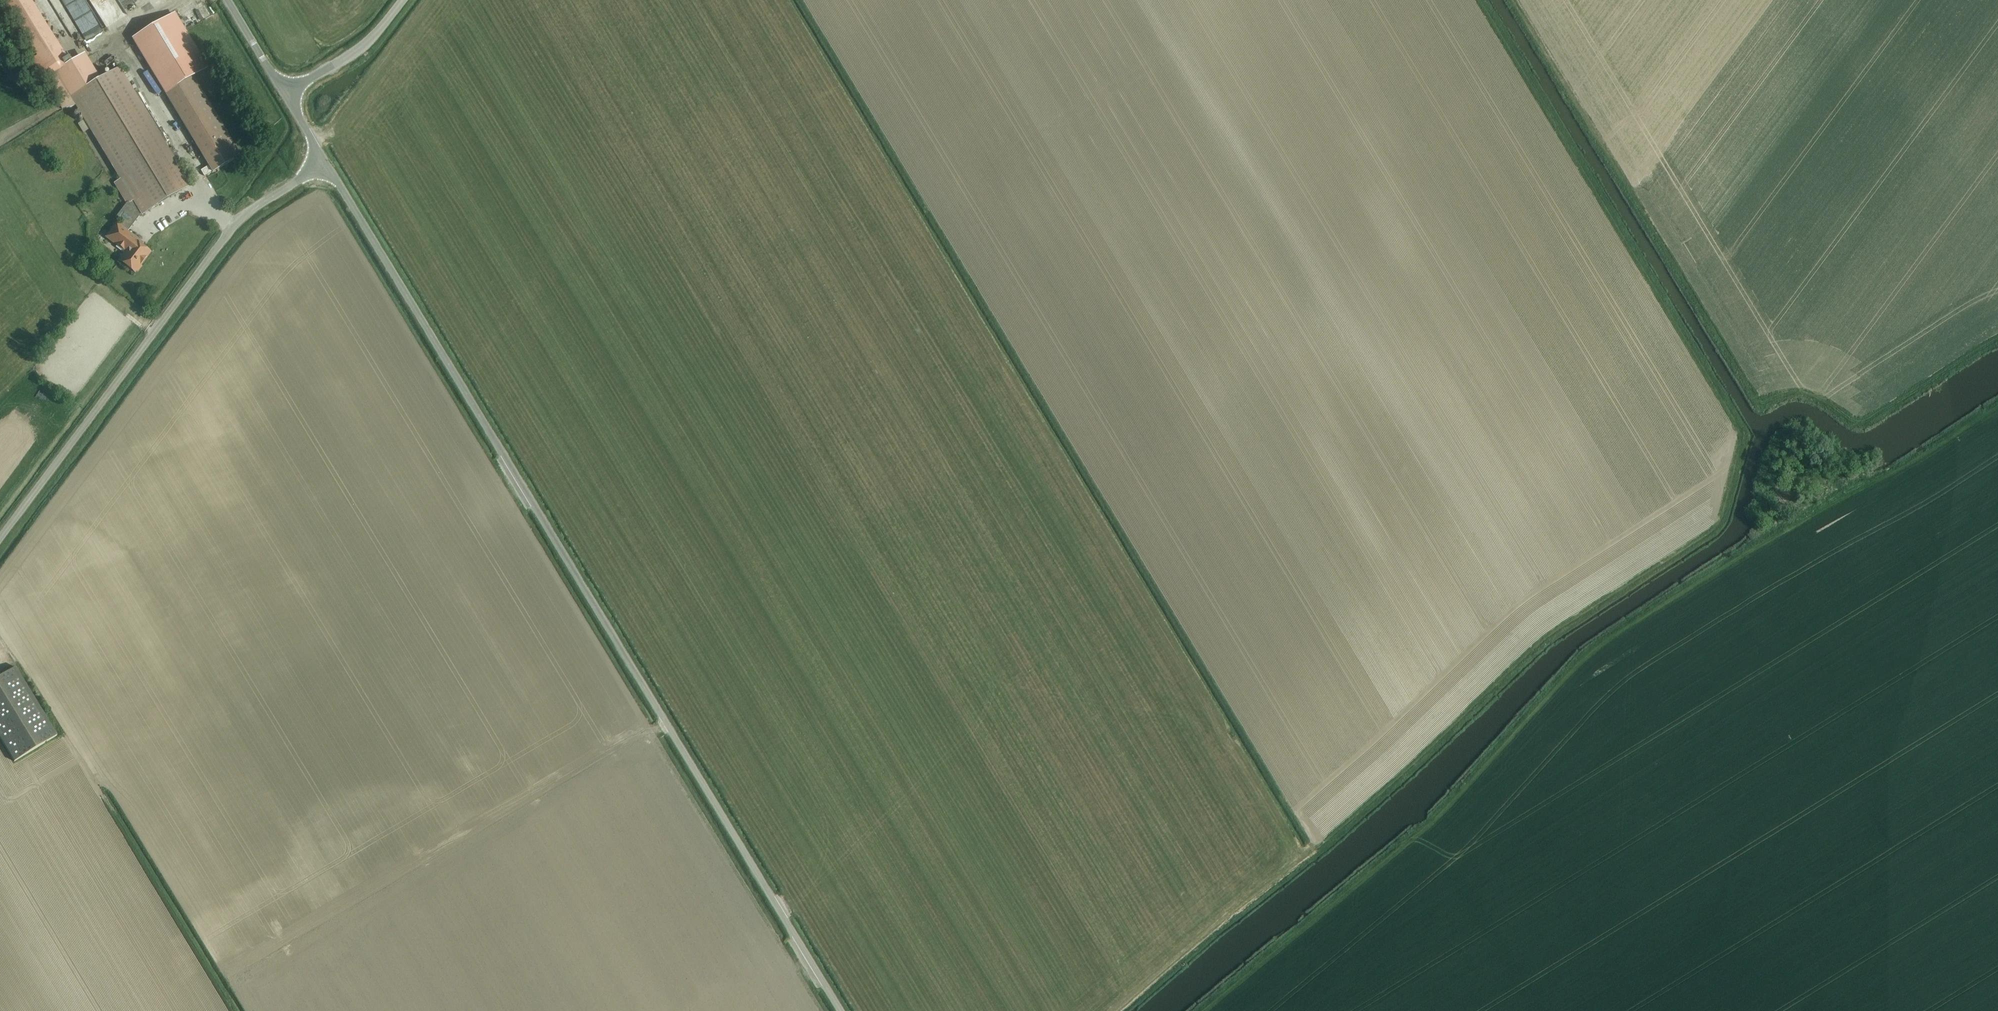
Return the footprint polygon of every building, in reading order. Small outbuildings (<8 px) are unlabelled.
[(38,58),(58,45),(31,0),(3,0),(38,58)] [(134,39),(165,95),(193,78),(209,69),(177,14),(134,39)] [(114,183),(126,203),(115,218),(120,222),(118,225),(116,224),(109,233),(119,240),(116,245),(125,252),(119,261),(134,272),(135,271),(138,271),(140,268),(140,265),(150,252),(137,242),(138,240),(127,232),(141,214),(141,215),(190,185),(119,68),(85,88),(70,62),(55,71),(120,179),(114,183)] [(239,155),(193,78),(166,95),(212,172),(239,155)] [(57,735),(14,668),(0,677),(0,738),(14,761),(57,735)]
